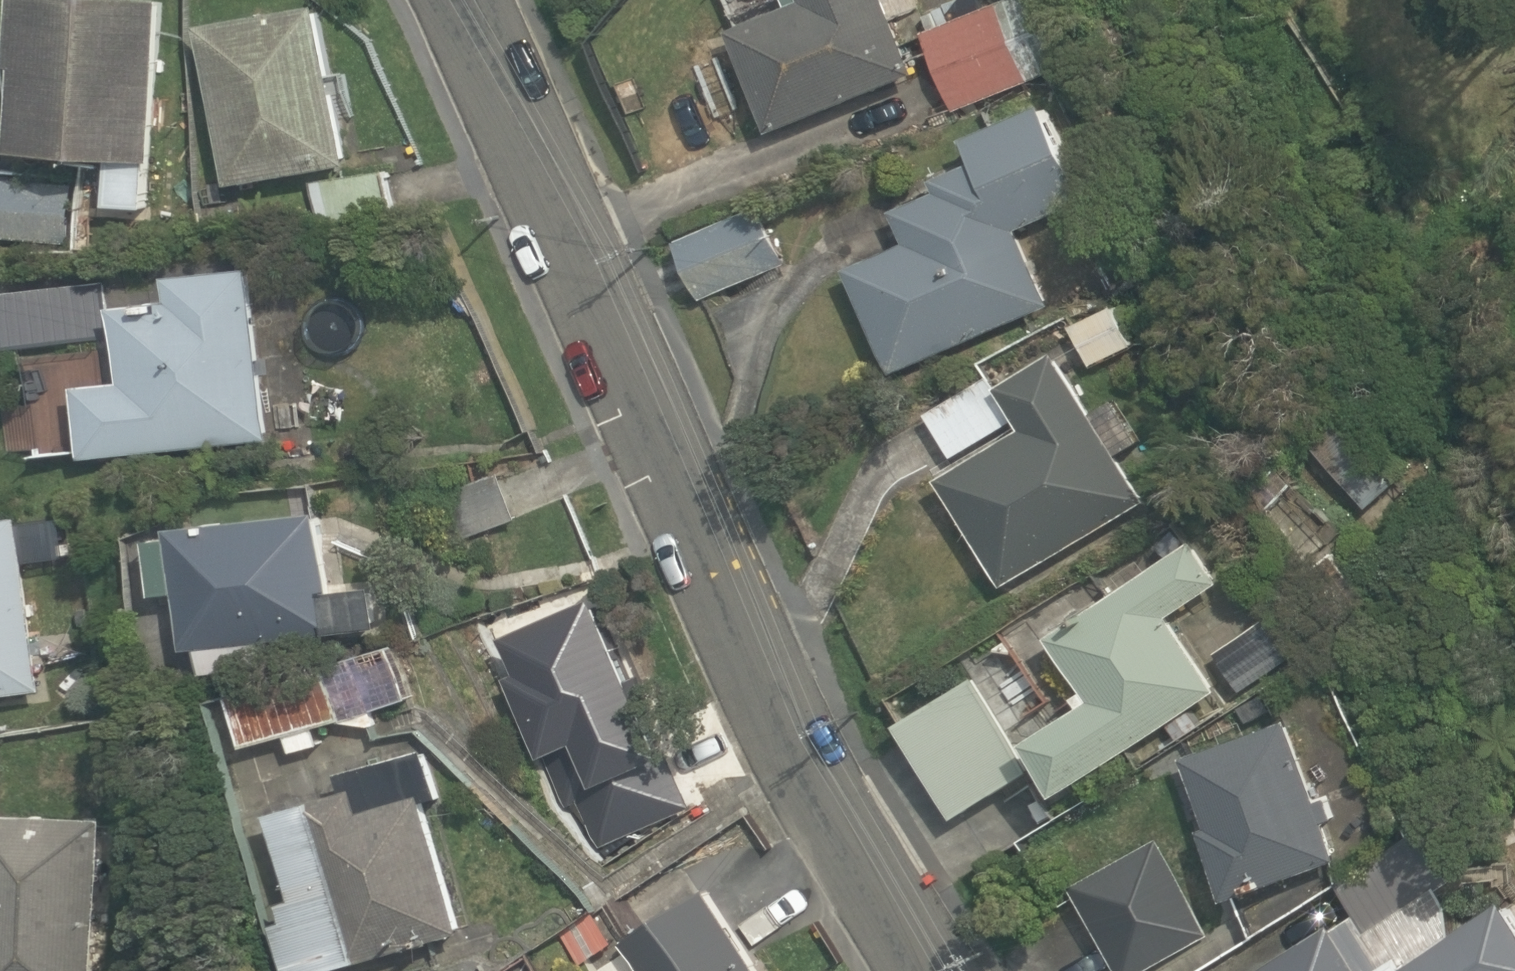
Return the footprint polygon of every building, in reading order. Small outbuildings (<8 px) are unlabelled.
[(18,147),(112,154),(109,203),(147,207),(151,158),(157,159),(169,0),(23,0),(21,33),(13,33),(10,100),(21,100),(18,147)] [(730,28),(770,131),(919,71),(890,0),(787,0),(788,4),(730,28)] [(955,110),(1068,65),(1042,0),(1002,0),(924,31),(955,110)] [(323,1),(202,24),(230,184),(352,163),(323,1)] [(907,242),(848,267),(892,373),(1052,301),(1020,228),(1088,195),(1050,99),(968,136),(979,158),(936,176),(942,189),(894,210),(907,242)] [(395,211),(389,170),(311,183),(317,223),(395,211)] [(74,186),(0,177),(0,236),(69,243),(74,186)] [(703,299),(785,263),(759,205),(678,240),(703,299)] [(123,379),(77,384),(84,458),(272,438),(252,265),(172,274),(174,298),(115,305),(123,379)] [(109,337),(103,284),(3,294),(8,347),(109,337)] [(1141,343),(1121,301),(1075,323),(1095,364),(1141,343)] [(1023,426),(939,477),(1005,586),(1151,499),(1121,452),(1145,438),(1119,397),(1098,410),(1060,347),(1001,385),(1019,418),(1023,426)] [(1019,418),(1001,385),(995,374),(927,413),(954,458),(1019,418)] [(178,591),(185,648),(380,625),(374,582),(332,587),(322,508),(170,524),(172,535),(148,537),(154,594),(178,591)] [(23,512),(0,514),(0,693),(45,687),(23,512)] [(1225,578),(1196,536),(1051,635),(1086,688),(1076,694),(1082,705),(1030,737),(1065,791),(1221,687),(1173,614),(1225,578)] [(221,753),(412,698),(396,642),(206,699),(221,753)] [(1273,708),(1264,693),(1239,708),(1249,723),(1273,708)] [(1228,897),(1340,858),(1326,819),(1335,816),(1328,795),(1318,797),(1291,716),(1185,754),(1209,824),(1202,826),(1228,897)] [(696,813),(644,731),(571,777),(623,859),(696,813)] [(289,970),(318,970),(464,928),(426,799),(441,795),(427,748),(342,773),(347,788),(271,811),(297,896),(281,901),(286,918),(274,922),(289,970)] [(106,817),(0,809),(0,970),(96,970),(106,817)] [(1508,893),(1457,928),(1454,901),(1440,885),(1456,875),(1419,827),(1336,884),(1356,915),(1334,929),(1330,924),(1255,970),(1514,970),(1514,903),(1508,893)] [(1154,840),(1072,885),(1121,970),(1145,970),(1207,936),(1154,840)] [(622,940),(642,970),(773,970),(716,881),(622,940)] [(618,941),(598,909),(562,932),(582,964),(618,941)]
